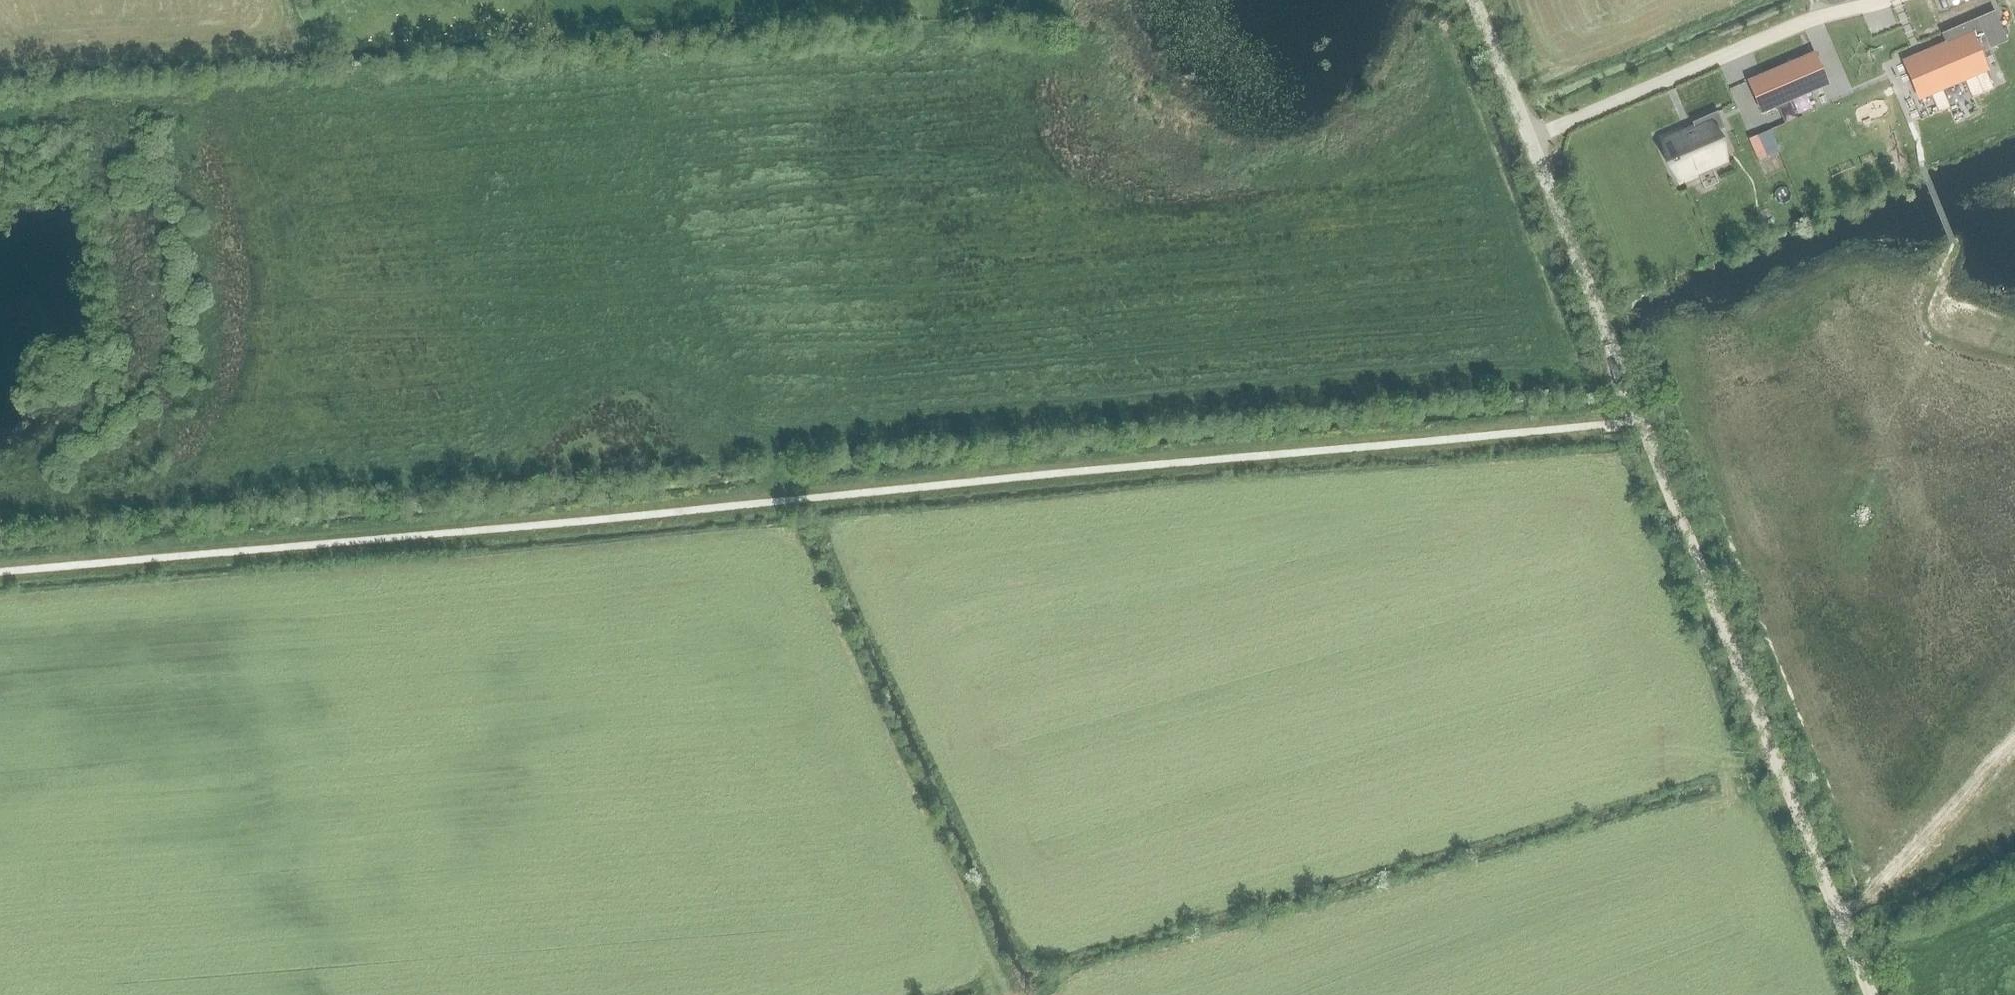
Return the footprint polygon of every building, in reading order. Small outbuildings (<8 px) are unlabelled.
[(1890,6),(1865,15),(1872,33),(1896,24),(1890,6)] [(1946,43),(1903,61),(1919,99),(1988,69),(1980,53),(2008,41),(1995,10),(1941,33),(1946,43)] [(1748,80),(1761,110),(1827,82),(1815,52),(1748,80)] [(1695,128),(1665,141),(1672,157),(1671,158),(1673,162),(1674,161),(1681,177),(1724,159),(1713,133),(1725,128),(1717,111),(1692,122),(1695,128)]
